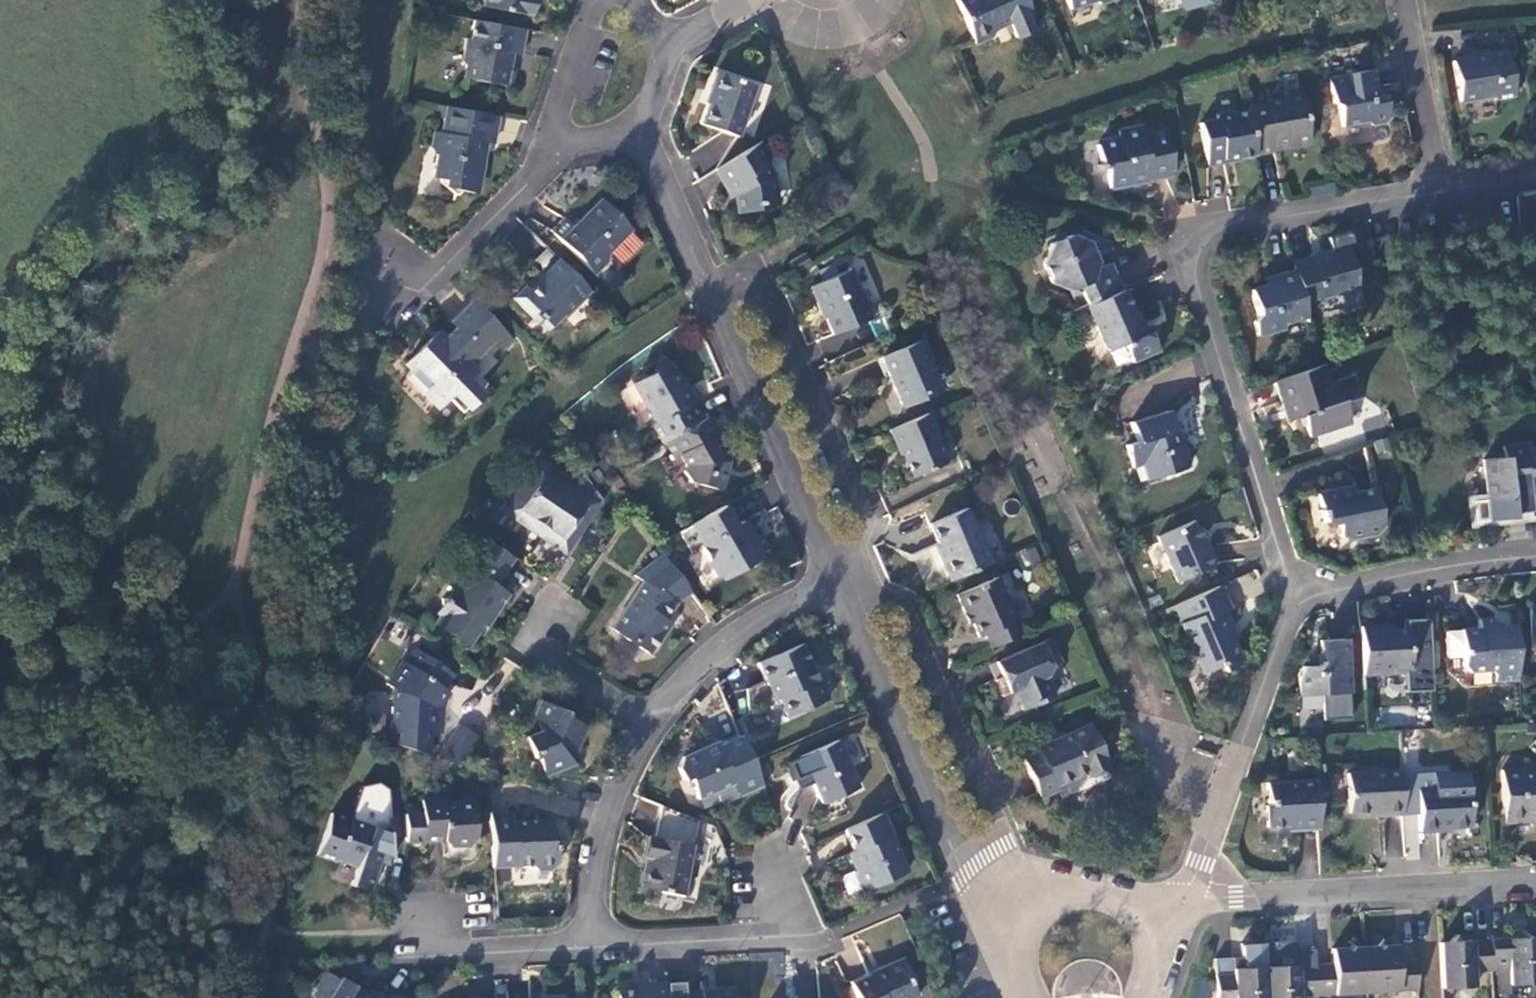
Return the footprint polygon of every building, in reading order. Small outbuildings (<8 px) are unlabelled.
[(485,7),(531,15),(534,0),(486,0),(485,7)] [(974,43),(991,36),(994,29),(1009,23),(1015,38),(1038,29),(1025,0),(956,0),(974,43)] [(1069,9),(1094,0),(1100,4),(1111,0),(1066,0),(1069,9)] [(525,30),(473,20),(470,39),(466,38),(462,60),(465,65),(463,78),(512,87),(515,69),(508,67),(510,53),(520,55),(525,30)] [(1506,52),(1452,61),(1459,102),(1493,96),(1494,101),(1514,97),(1506,52)] [(1372,69),(1328,78),(1332,102),(1337,106),(1341,127),(1366,122),(1371,126),(1384,123),(1388,118),(1384,95),(1374,97),(1372,88),(1375,87),(1372,69)] [(710,93),(700,124),(738,137),(755,87),(715,73),(708,92),(710,93)] [(1248,112),(1255,155),(1274,151),(1273,146),(1286,144),(1291,147),(1310,144),(1299,90),(1284,93),(1280,100),(1265,103),(1266,105),(1247,108),(1248,112)] [(497,116),(445,106),(440,133),(435,132),(433,147),(436,152),(432,177),(454,181),(453,189),(475,193),(482,160),(479,159),(482,142),(492,144),(497,116)] [(1255,155),(1248,112),(1231,115),(1231,112),(1215,116),(1216,120),(1199,124),(1207,166),(1225,163),(1224,160),(1255,155)] [(1119,141),(1096,145),(1101,169),(1106,168),(1109,188),(1129,185),(1134,177),(1146,175),(1147,181),(1170,177),(1169,170),(1172,169),(1165,130),(1141,134),(1140,127),(1117,131),(1119,141)] [(715,169),(725,185),(733,181),(739,213),(758,209),(764,200),(776,198),(772,173),(767,164),(769,154),(761,141),(715,169)] [(593,273),(605,261),(605,254),(630,229),(600,199),(572,227),(565,219),(552,232),(593,273)] [(1113,294),(1102,269),(1095,272),(1098,265),(1096,260),(1112,253),(1108,244),(1079,233),(1076,240),(1069,237),(1050,245),(1042,265),(1050,284),(1070,292),(1079,288),(1087,306),(1098,301),(1113,294)] [(1294,273),(1304,308),(1323,302),(1322,297),(1358,287),(1347,249),(1291,264),(1294,273)] [(788,262),(795,273),(810,264),(803,253),(788,262)] [(524,286),(513,298),(533,318),(538,314),(550,326),(588,289),(559,261),(529,291),(524,286)] [(809,288),(816,304),(818,303),(832,335),(871,318),(850,270),(809,288)] [(1304,308),(1294,273),(1273,278),(1274,285),(1250,292),(1257,317),(1253,324),(1257,337),(1284,330),(1283,325),(1306,318),(1304,308)] [(1086,306),(1087,306),(1079,288),(1070,292),(1078,310),(1086,306)] [(1086,306),(1105,349),(1108,351),(1123,344),(1131,362),(1157,351),(1149,332),(1142,335),(1123,290),(1113,294),(1098,301),(1087,306),(1086,306)] [(437,332),(417,353),(468,407),(482,393),(467,378),(475,370),(470,365),(494,340),(503,349),(512,340),(471,301),(451,322),(456,327),(444,339),(437,332)] [(880,358),(902,408),(925,398),(923,394),(939,387),(928,362),(931,361),(921,340),(880,358)] [(438,407),(448,397),(463,413),(468,407),(417,353),(405,365),(420,379),(415,385),(438,407)] [(651,424),(662,443),(665,441),(701,420),(664,356),(650,364),(656,374),(635,386),(656,421),(651,424)] [(1319,366),(1273,381),(1282,407),(1288,405),(1292,420),(1301,417),(1307,437),(1349,424),(1342,400),(1333,403),(1321,366),(1319,366)] [(1131,423),(1137,442),(1125,446),(1132,468),(1141,465),(1146,481),(1185,469),(1189,462),(1184,449),(1178,445),(1176,446),(1172,433),(1176,432),(1169,411),(1131,423)] [(888,430),(897,451),(900,450),(912,477),(945,463),(933,435),(936,434),(927,413),(888,430)] [(665,441),(674,458),(680,455),(685,465),(684,472),(689,482),(720,490),(728,461),(713,435),(718,433),(708,416),(701,420),(665,441)] [(1473,523),(1511,519),(1511,513),(1528,511),(1529,516),(1535,516),(1535,448),(1528,449),(1527,443),(1501,446),(1502,457),(1481,460),(1485,500),(1470,502),(1473,523)] [(518,489),(502,512),(526,527),(528,523),(544,534),(542,538),(565,553),(574,539),(571,525),(566,522),(570,515),(584,524),(601,499),(582,473),(574,486),(541,463),(522,491),(518,489)] [(1340,490),(1317,495),(1322,523),(1338,520),(1341,536),(1347,540),(1378,534),(1382,528),(1374,489),(1354,492),(1353,490),(1341,492),(1340,490)] [(678,532),(689,552),(700,546),(718,577),(738,565),(745,567),(760,558),(758,554),(767,548),(758,532),(748,537),(740,522),(735,525),(723,506),(678,532)] [(939,555),(950,581),(990,563),(966,508),(929,524),(942,554),(939,555)] [(1157,537),(1176,582),(1215,565),(1208,549),(1206,550),(1193,521),(1157,537)] [(486,540),(469,566),(467,564),(457,578),(461,581),(455,591),(453,589),(436,614),(455,627),(450,634),(468,646),(477,632),(481,635),(488,625),(484,622),(493,608),(497,611),(508,595),(495,587),(514,558),(486,540)] [(642,581),(611,628),(648,653),(669,623),(664,620),(676,603),(690,592),(661,554),(633,575),(642,581)] [(1228,581),(1232,598),(1262,591),(1258,574),(1228,581)] [(955,595),(963,612),(966,611),(977,637),(983,634),(989,648),(1023,633),(1007,598),(1006,599),(996,577),(955,595)] [(1173,606),(1202,673),(1220,665),(1223,672),(1239,665),(1240,661),(1227,631),(1231,629),(1224,612),(1229,610),(1219,586),(1173,606)] [(1360,627),(1362,675),(1405,672),(1406,692),(1433,691),(1429,618),(1406,620),(1407,628),(1379,630),(1379,626),(1360,627)] [(1479,629),(1460,630),(1462,666),(1469,672),(1490,671),(1495,676),(1495,682),(1518,681),(1515,625),(1498,626),(1490,619),(1479,620),(1479,629)] [(994,662),(1001,677),(994,680),(1001,696),(1014,691),(1022,710),(1054,696),(1046,677),(1047,676),(1051,667),(1061,662),(1050,638),(994,662)] [(1345,639),(1318,640),(1320,661),(1315,666),(1302,666),(1297,679),(1298,696),(1348,693),(1345,639)] [(816,680),(801,644),(757,663),(774,702),(778,700),(786,717),(827,699),(818,679),(816,680)] [(430,729),(436,719),(431,715),(432,707),(440,707),(449,693),(444,689),(453,674),(414,648),(404,663),(401,660),(385,684),(392,688),(390,726),(389,742),(399,746),(428,755),(430,729)] [(535,756),(543,776),(568,766),(564,756),(570,754),(574,745),(576,746),(586,725),(567,718),(565,712),(539,700),(533,716),(538,731),(523,736),(532,757),(535,756)] [(444,758),(467,764),(476,731),(452,725),(444,758)] [(1023,759),(1039,798),(1057,790),(1055,786),(1084,773),(1086,778),(1107,769),(1088,725),(1036,748),(1038,752),(1023,759)] [(751,761),(740,735),(709,749),(708,746),(681,757),(677,768),(682,781),(687,778),(697,799),(733,784),(738,795),(761,785),(751,761)] [(798,756),(805,774),(808,773),(819,798),(834,792),(841,794),(857,787),(837,740),(798,756)] [(1500,771),(1503,823),(1534,822),(1534,816),(1535,816),(1535,769),(1500,771)] [(1400,770),(1346,773),(1348,813),(1382,811),(1382,815),(1402,814),(1400,770)] [(1417,775),(1418,790),(1416,790),(1419,832),(1437,831),(1437,829),(1470,827),(1468,787),(1444,788),(1444,774),(1439,770),(1421,771),(1417,775)] [(1315,780),(1265,783),(1266,806),(1264,806),(1265,827),(1296,825),(1296,830),(1318,829),(1315,780)] [(360,786),(349,819),(331,813),(316,855),(335,862),(336,857),(357,864),(356,866),(350,885),(367,891),(380,853),(391,857),(387,790),(377,784),(360,786)] [(404,814),(405,842),(422,841),(422,842),(443,841),(448,846),(470,845),(475,840),(473,802),(442,804),(442,799),(420,800),(420,804),(421,813),(404,814)] [(420,804),(403,804),(404,814),(421,813),(420,804)] [(692,845),(693,845),(698,821),(660,806),(654,838),(646,836),(642,859),(646,860),(641,888),(683,895),(692,845)] [(506,811),(488,812),(491,867),(531,865),(536,870),(551,869),(556,864),(555,844),(550,839),(549,825),(533,820),(511,821),(510,815),(506,811)] [(844,829),(853,851),(849,853),(855,867),(853,873),(858,886),(866,889),(905,872),(880,814),(844,829)] [(1489,940),(1490,971),(1508,970),(1509,985),(1535,984),(1535,938),(1489,940)] [(1490,971),(1489,940),(1439,943),(1441,989),(1474,987),(1473,972),(1490,971)] [(1232,969),(1232,974),(1214,975),(1215,997),(1266,997),(1264,967),(1263,943),(1240,944),(1241,957),(1252,968),(1249,972),(1245,968),(1232,969)] [(1416,990),(1414,959),(1397,960),(1396,945),(1363,947),(1366,993),(1416,990)] [(1366,993),(1363,947),(1331,949),(1332,964),(1314,964),(1316,996),(1366,993)] [(857,997),(915,997),(907,980),(911,979),(902,959),(850,982),(857,997)] [(1314,964),(1264,967),(1266,997),(1299,997),(1316,996),(1314,964)] [(320,997),(328,997),(340,979),(323,969),(309,991),(320,997)] [(401,996),(379,997),(379,993),(364,994),(353,987),(354,986),(341,977),(340,979),(328,997),(401,997),(401,996)] [(616,990),(616,997),(666,997),(666,994),(666,983),(637,985),(637,989),(616,990)] [(732,990),(681,992),(666,994),(666,997),(733,997),(732,990)]
